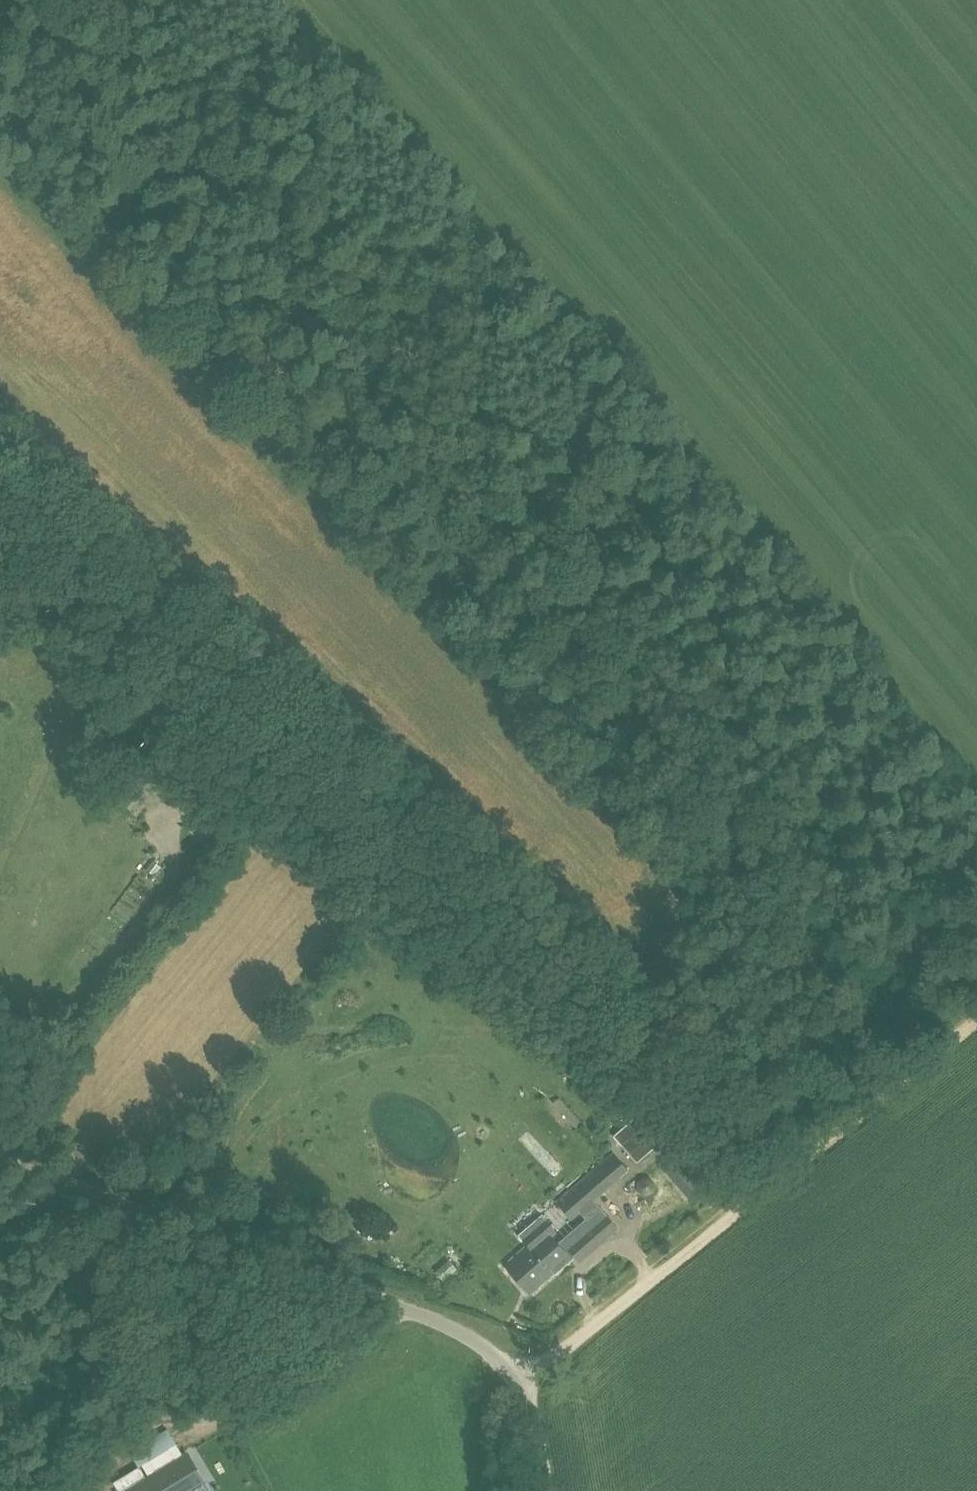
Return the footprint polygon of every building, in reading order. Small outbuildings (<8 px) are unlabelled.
[(621,1146),(644,1173),(674,1147),(651,1120),(621,1146)] [(583,1219),(556,1243),(545,1231),(505,1267),(530,1295),(570,1259),(563,1251),(567,1248),(581,1264),(618,1231),(599,1209),(596,1212),(587,1202),(628,1165),(612,1148),(553,1201),(567,1217),(575,1210),(583,1219)] [(683,1190),(692,1200),(712,1183),(703,1173),(683,1190)] [(173,1281),(179,1283),(182,1276),(176,1274),(173,1281)] [(142,1465),(148,1475),(183,1454),(177,1444),(142,1465)] [(199,1477),(187,1456),(130,1490),(176,1490),(199,1477)] [(146,1476),(140,1466),(113,1482),(118,1490),(121,1490),(146,1476)]
